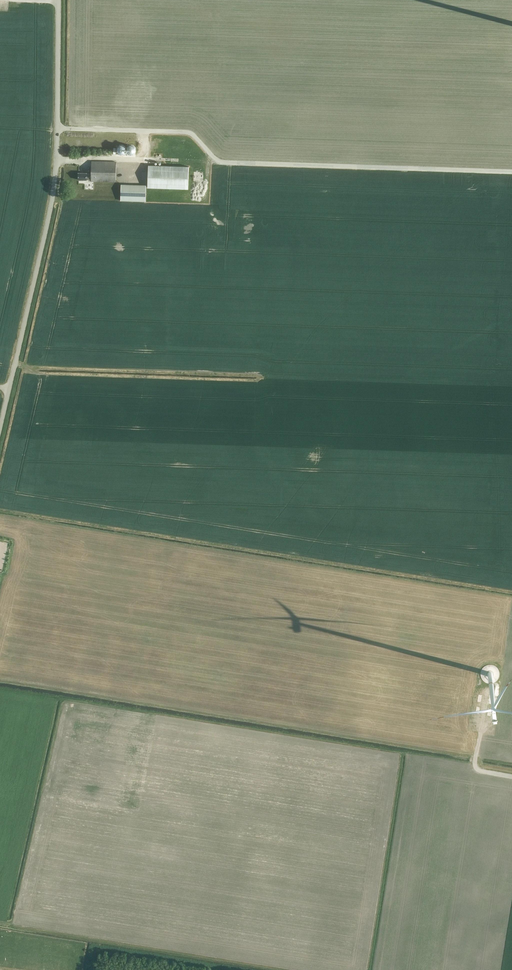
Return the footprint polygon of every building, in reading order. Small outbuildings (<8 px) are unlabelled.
[(114,148),(114,153),(136,153),(137,145),(117,144),(117,148),(114,148)] [(91,181),(116,181),(116,161),(92,161),(91,172),(79,172),(79,179),(91,180),(91,181)] [(190,166),(150,165),(149,187),(190,189),(190,166)] [(146,186),(121,185),(121,200),(146,201),(146,186)]
